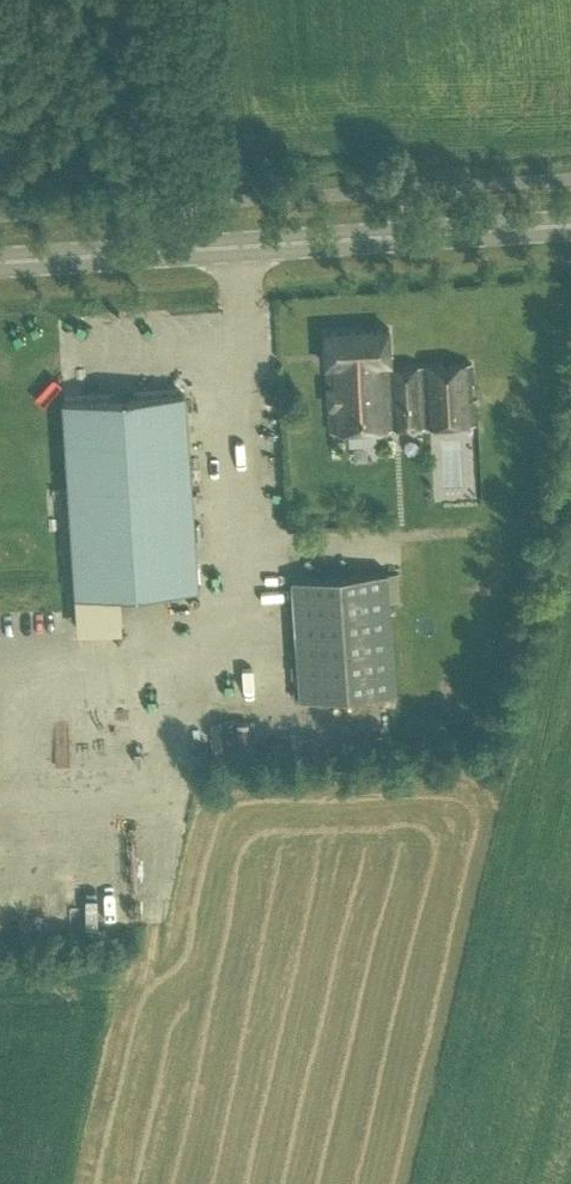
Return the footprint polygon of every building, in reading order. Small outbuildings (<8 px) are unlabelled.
[(324,332),(326,367),(330,431),(474,424),(471,359),(390,363),(389,328),(324,332)] [(63,402),(75,594),(196,586),(184,394),(63,402)] [(263,563),(283,569),(286,557),(266,552),(263,563)] [(291,579),(299,699),(395,692),(387,572),(291,579)] [(109,744),(104,662),(77,664),(79,704),(62,706),(65,747),(109,744)] [(72,779),(109,777),(108,752),(70,755),(72,779)]
